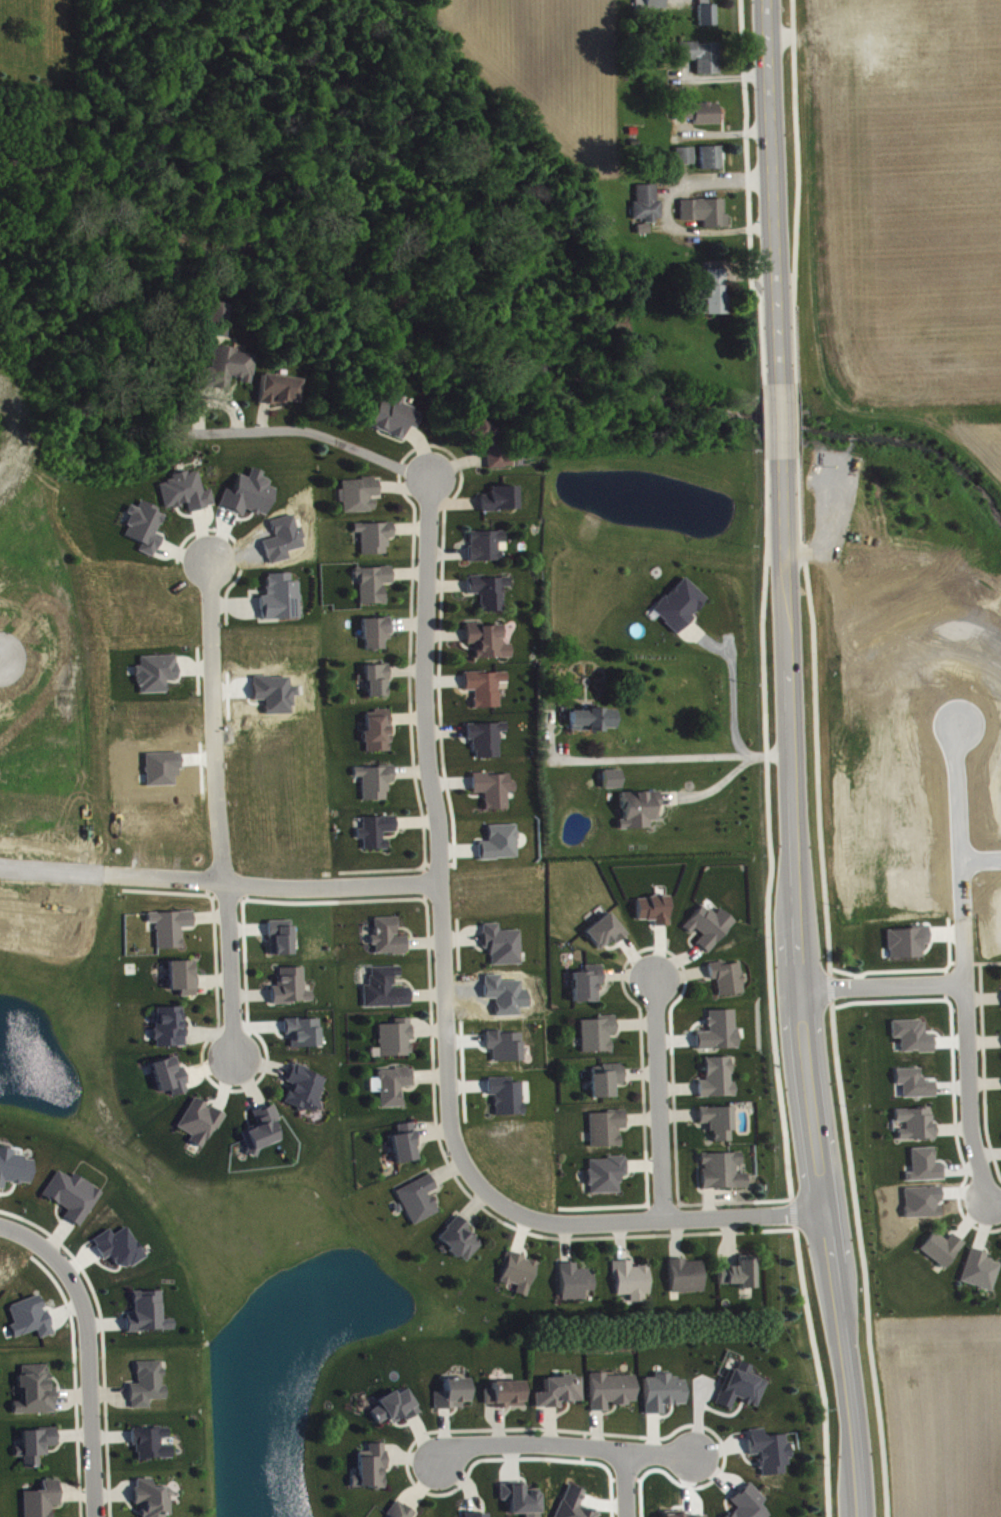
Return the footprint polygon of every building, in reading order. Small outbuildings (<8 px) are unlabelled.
[(637,16),(667,15),(667,0),(637,0),(637,16)] [(701,32),(718,32),(717,11),(710,11),(710,4),(700,5),(701,32)] [(720,48),(681,50),(682,67),(698,66),(698,81),(721,80),(720,48)] [(697,131),(721,131),(721,110),(696,110),(697,131)] [(722,152),(702,153),(703,175),(723,175),(722,152)] [(695,153),(678,154),(679,171),(696,170),(695,153)] [(658,191),(638,191),(638,207),(634,207),(634,228),(663,227),(663,207),(658,207),(658,191)] [(726,205),(682,206),(683,227),(705,227),(705,234),(727,234),(726,205)] [(651,240),(651,230),(639,231),(639,241),(651,240)] [(708,276),(708,292),(695,292),(696,307),(708,306),(708,321),(729,320),(727,275),(708,276)] [(230,309),(210,309),(208,344),(228,344),(230,309)] [(257,359),(216,354),(211,394),(230,396),(232,383),(241,385),(240,388),(253,390),(257,359)] [(303,385),(265,380),(260,409),(289,413),(290,407),(299,409),(303,385)] [(406,445),(410,432),(417,434),(423,418),(404,412),(406,405),(396,402),(393,411),(380,407),(372,434),(406,445)] [(489,475),(514,474),(514,462),(500,463),(499,427),(468,428),(468,443),(480,443),(480,455),(489,455),(489,475)] [(277,494),(270,493),(272,486),(264,484),(265,478),(253,474),(250,484),(240,480),(235,497),(226,495),(221,513),(245,521),(246,516),(268,522),(277,494)] [(160,489),(166,516),(189,510),(191,518),(216,512),(212,495),(205,497),(199,475),(173,482),(174,485),(160,489)] [(376,518),(376,504),(381,504),(380,485),(344,485),(345,519),(376,518)] [(518,492),(492,493),(492,501),(483,502),(483,517),(519,516),(518,492)] [(156,564),(164,543),(158,540),(166,518),(141,509),(139,514),(131,511),(128,520),(133,522),(125,542),(143,549),(140,558),(156,564)] [(355,530),(355,539),(362,538),(362,561),(390,560),(389,544),(395,544),(395,529),(355,530)] [(471,538),(471,568),(503,567),(502,557),(507,557),(506,537),(471,538)] [(361,585),(362,611),(386,610),(386,590),(394,590),(393,573),(355,575),(356,585),(361,585)] [(263,626),(302,625),(301,587),(292,588),(292,580),(267,580),(268,602),(262,602),(263,626)] [(482,617),(505,617),(504,594),(511,593),(511,583),(469,583),(469,600),(482,600),(482,617)] [(710,606),(685,583),(653,617),(678,640),(710,606)] [(386,656),(385,646),(390,646),(390,624),(364,625),(365,656),(386,656)] [(477,665),(513,664),(512,650),(503,650),(503,631),(483,632),(483,629),(467,630),(468,650),(477,650),(477,665)] [(139,700),(168,699),(168,687),(179,686),(178,661),(142,663),(142,672),(138,672),(139,700)] [(389,671),(367,671),(367,704),(390,703),(389,671)] [(501,714),(500,689),(508,689),(508,678),(465,679),(466,697),(475,697),(475,715),(501,714)] [(571,737),(614,738),(614,717),(571,716),(571,737)] [(391,717),(367,717),(367,738),(365,738),(366,758),(392,758),(391,717)] [(507,729),(467,730),(468,746),(475,745),(475,765),(500,764),(500,738),(507,738),(507,729)] [(355,774),(355,784),(363,783),(364,807),(389,806),(388,789),(394,789),(394,773),(355,774)] [(474,781),(474,799),(486,799),(486,817),(509,816),(508,798),(514,798),(513,779),(474,781)] [(651,835),(651,827),(660,827),(659,798),(623,799),(624,825),(619,826),(620,836),(651,835)] [(387,856),(387,839),(397,838),(397,822),(364,823),(364,835),(358,835),(358,845),(365,845),(365,856),(387,856)] [(490,831),(490,848),(481,848),(481,865),(519,865),(519,831),(490,831)] [(656,927),(656,933),(670,932),(669,903),(638,904),(639,927),(656,927)] [(737,929),(722,914),(715,921),(705,911),(684,933),(691,940),(697,934),(704,942),(697,949),(708,959),(737,929)] [(149,919),(149,930),(157,929),(158,955),(183,955),(182,934),(194,934),(194,918),(149,919)] [(586,938),(601,957),(614,946),(617,950),(629,941),(610,918),(586,938)] [(376,924),(376,942),(375,942),(375,960),(409,960),(408,942),(399,942),(399,923),(376,924)] [(293,927),(270,927),(271,962),(294,961),(293,927)] [(522,936),(500,937),(500,930),(484,930),(485,955),(492,954),(492,972),(522,971),(522,936)] [(170,967),(170,996),(181,996),(181,1003),(197,1003),(196,967),(170,967)] [(720,1002),(745,1000),(742,967),(710,970),(712,985),(718,985),(720,1002)] [(574,978),(575,1009),(599,1008),(599,991),(603,991),(603,971),(587,972),(587,978),(574,978)] [(366,1014),(412,1012),(411,994),(395,994),(395,983),(402,983),(402,973),(372,974),(372,991),(365,992),(366,1014)] [(306,998),(305,974),(279,974),(280,992),(273,992),(273,1010),(314,1009),(313,997),(306,998)] [(187,1053),(186,1034),(183,1034),(183,1013),(156,1014),(157,1053),(187,1053)] [(709,1017),(709,1038),(697,1039),(697,1056),(738,1055),(737,1016),(709,1017)] [(292,1054),(321,1053),(320,1024),(286,1025),(286,1041),(292,1041),(292,1054)] [(374,1063),(412,1062),(412,1046),(413,1046),(412,1024),(395,1025),(395,1030),(380,1031),(380,1055),(374,1055),(374,1063)] [(612,1058),(612,1041),(617,1040),(617,1024),(582,1025),(583,1059),(612,1058)] [(933,1041),(925,1041),(925,1027),(892,1028),(893,1044),(901,1044),(902,1059),(934,1058),(933,1041)] [(161,1099),(171,1096),(173,1103),(191,1097),(183,1072),(180,1073),(177,1062),(152,1070),(161,1099)] [(706,1064),(706,1087),(699,1087),(700,1104),(736,1103),(735,1088),(732,1088),(732,1064),(706,1064)] [(293,1090),(286,1108),(315,1119),(329,1084),(294,1071),(287,1088),(293,1090)] [(593,1104),(618,1103),(618,1091),(625,1091),(624,1071),(592,1072),(593,1104)] [(382,1115),(404,1114),(403,1093),(415,1092),(414,1074),(380,1075),(380,1085),(372,1085),(372,1098),(382,1098),(382,1115)] [(936,1104),(935,1088),(922,1088),(921,1074),(895,1075),(896,1091),(903,1091),(903,1104),(936,1104)] [(524,1088),(516,1089),(516,1083),(489,1084),(490,1101),(496,1101),(497,1122),(525,1121),(524,1088)] [(225,1121),(195,1104),(178,1133),(193,1142),(190,1147),(204,1155),(225,1121)] [(259,1133),(242,1139),(251,1163),(259,1160),(257,1156),(281,1148),(273,1125),(279,1122),(275,1111),(254,1118),(259,1133)] [(701,1130),(710,1130),(710,1138),(714,1138),(715,1148),(734,1148),(732,1113),(700,1114),(701,1130)] [(900,1147),(934,1146),(933,1114),(896,1116),(896,1129),(906,1128),(907,1135),(899,1136),(900,1147)] [(592,1154),(622,1153),(621,1135),(627,1135),(626,1118),(591,1119),(592,1154)] [(394,1142),(397,1169),(419,1167),(415,1129),(398,1131),(400,1141),(394,1142)] [(14,1163),(15,1156),(0,1154),(0,1194),(5,1194),(6,1188),(32,1191),(34,1164),(14,1163)] [(944,1170),(936,1171),(935,1154),(912,1155),(913,1178),(906,1179),(907,1188),(945,1186),(944,1170)] [(703,1195),(748,1194),(748,1180),(738,1180),(737,1172),(743,1172),(742,1159),(702,1160),(703,1195)] [(626,1164),(589,1165),(590,1200),(622,1199),(621,1182),(627,1182),(626,1164)] [(104,1198),(74,1179),(71,1184),(59,1176),(44,1201),(68,1217),(65,1223),(81,1233),(104,1198)] [(438,1195),(431,1181),(397,1196),(414,1232),(440,1219),(431,1199),(438,1195)] [(439,1246),(467,1269),(485,1247),(457,1224),(439,1246)] [(111,1235),(93,1246),(106,1265),(112,1262),(122,1278),(147,1262),(128,1233),(114,1241),(111,1235)] [(921,1256),(946,1276),(966,1251),(953,1240),(948,1247),(935,1237),(921,1256)] [(716,1265),(716,1282),(736,1281),(737,1287),(752,1286),(751,1257),(751,1253),(735,1253),(736,1264),(716,1265)] [(988,1259),(970,1255),(962,1289),(994,1297),(1000,1269),(987,1266),(988,1259)] [(516,1300),(528,1303),(539,1267),(508,1258),(504,1273),(506,1273),(501,1289),(511,1292),(511,1289),(519,1291),(516,1300)] [(670,1265),(672,1300),(705,1299),(704,1268),(687,1268),(687,1265),(670,1265)] [(615,1268),(616,1302),(631,1301),(631,1309),(646,1308),(645,1301),(651,1301),(650,1272),(632,1273),(632,1267),(615,1268)] [(594,1297),(593,1274),(578,1275),(577,1269),(561,1270),(562,1306),(585,1306),(585,1298),(594,1297)] [(163,1297),(135,1299),(135,1322),(128,1322),(129,1338),(176,1336),(175,1326),(164,1326),(163,1297)] [(15,1344),(38,1337),(40,1345),(55,1340),(42,1301),(9,1312),(15,1330),(11,1332),(15,1344)] [(151,1414),(151,1406),(168,1406),(167,1392),(165,1392),(164,1368),(138,1369),(139,1390),(132,1391),(132,1415),(151,1414)] [(767,1387),(749,1381),(752,1372),(740,1368),(736,1378),(729,1375),(716,1411),(731,1416),(735,1406),(758,1414),(767,1387)] [(21,1373),(22,1408),(14,1408),(15,1421),(57,1419),(56,1395),(50,1395),(49,1371),(21,1373)] [(592,1418),(609,1417),(609,1411),(637,1410),(636,1382),(606,1383),(606,1379),(591,1380),(592,1418)] [(686,1385),(672,1385),(672,1380),(654,1380),(654,1384),(645,1384),(646,1420),(665,1420),(665,1412),(686,1411),(686,1385)] [(583,1382),(545,1383),(545,1398),(536,1399),(537,1415),(562,1413),(562,1409),(584,1408),(583,1382)] [(471,1408),(470,1385),(446,1385),(446,1398),(436,1398),(436,1416),(464,1415),(464,1408),(471,1408)] [(524,1388),(495,1389),(495,1395),(486,1395),(487,1414),(525,1413),(524,1388)] [(389,1424),(393,1430),(404,1423),(407,1428),(421,1419),(406,1395),(398,1400),(395,1396),(378,1407),(380,1412),(371,1418),(379,1431),(389,1424)] [(170,1434),(136,1435),(137,1466),(174,1465),(174,1452),(163,1452),(163,1444),(170,1444),(170,1434)] [(751,1461),(760,1461),(762,1482),(785,1480),(785,1471),(791,1470),(789,1448),(786,1448),(785,1441),(764,1443),(764,1435),(749,1437),(751,1461)] [(23,1437),(24,1453),(16,1454),(17,1464),(24,1464),(24,1475),(41,1474),(40,1463),(49,1462),(49,1453),(58,1452),(58,1436),(23,1437)] [(360,1482),(352,1482),(353,1495),(387,1494),(386,1450),(370,1450),(370,1458),(360,1458),(360,1482)] [(142,1511),(142,1516),(171,1516),(170,1494),(153,1494),(153,1485),(136,1485),(136,1511),(142,1511)] [(60,1487),(43,1487),(44,1497),(24,1498),(25,1516),(53,1516),(53,1512),(61,1512),(60,1487)] [(761,1511),(766,1506),(749,1489),(731,1507),(737,1513),(734,1516),(766,1516),(761,1511)] [(541,1500),(524,1500),(524,1490),(501,1490),(501,1507),(511,1506),(511,1516),(541,1516),(541,1500)] [(581,1511),(586,1498),(569,1491),(559,1516),(596,1516),(581,1511)] [(397,1506),(391,1516),(414,1516),(397,1506)]
